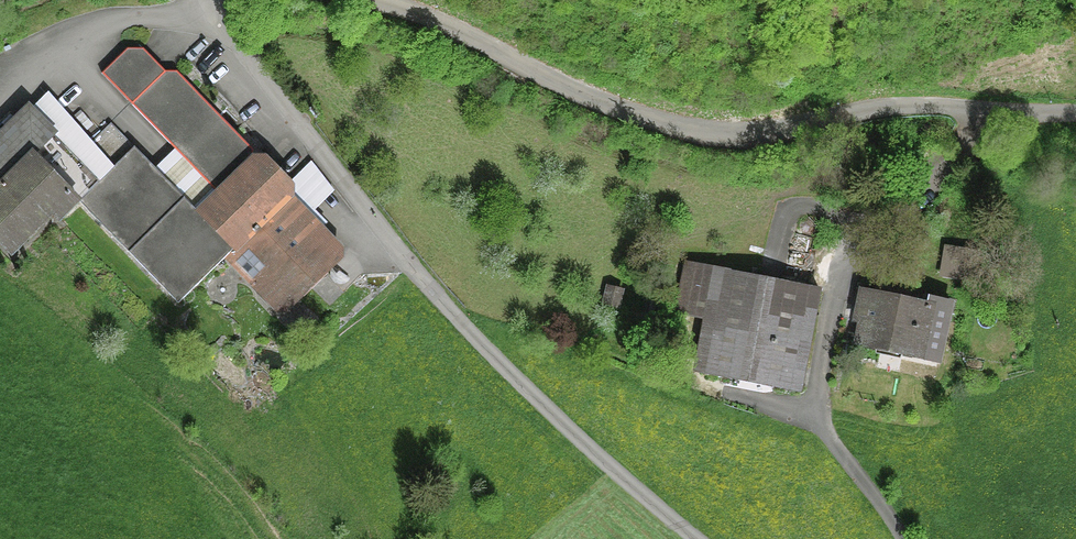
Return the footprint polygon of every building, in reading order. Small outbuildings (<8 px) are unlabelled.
[(99,75),(125,102),(159,69),(141,50),(125,50),(99,75)] [(107,174),(96,184),(77,203),(176,305),(225,257),(257,290),(263,284),(283,305),(318,271),(320,273),(338,254),(285,200),(286,188),(262,164),(250,164),(251,152),(174,73),(162,73),(129,105),(216,196),(196,215),(109,125),(84,149),(107,174)] [(96,184),(27,113),(0,139),(0,246),(9,255),(51,214),(58,222),(77,203),(96,184)] [(940,276),(971,282),(975,255),(945,250),(940,276)] [(797,320),(802,291),(727,277),(728,272),(685,264),(675,313),(718,321),(708,373),(797,390),(804,356),(790,354),(797,320)] [(602,306),(615,309),(619,291),(606,289),(602,306)] [(926,307),(882,297),(861,293),(857,312),(863,314),(856,346),(917,359),(927,311),(946,315),(948,305),(928,301),(926,307)]
